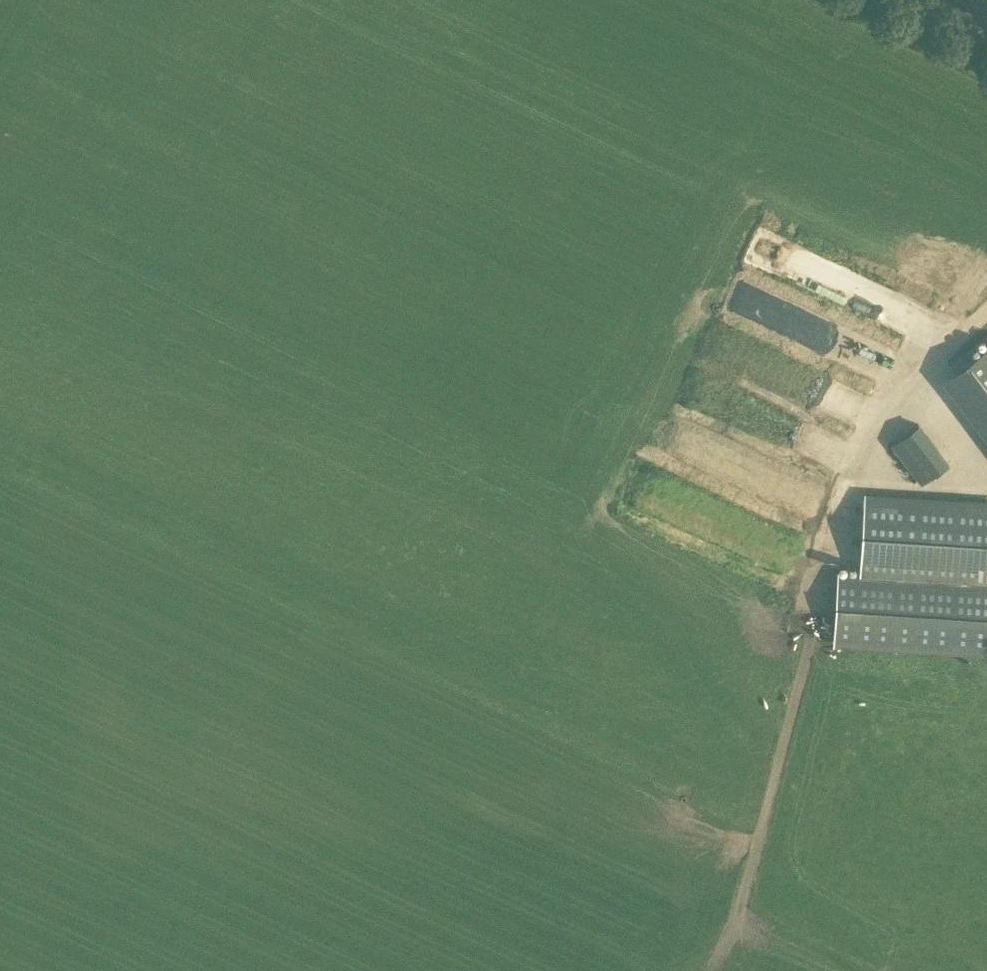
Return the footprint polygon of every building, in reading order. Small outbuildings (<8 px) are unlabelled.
[(949,462),(919,421),(891,442),(921,483),(949,462)] [(986,584),(986,504),(864,497),(860,571),(860,576),(986,584)] [(860,576),(860,571),(838,570),(833,641),(986,651),(986,584),(860,576)]
